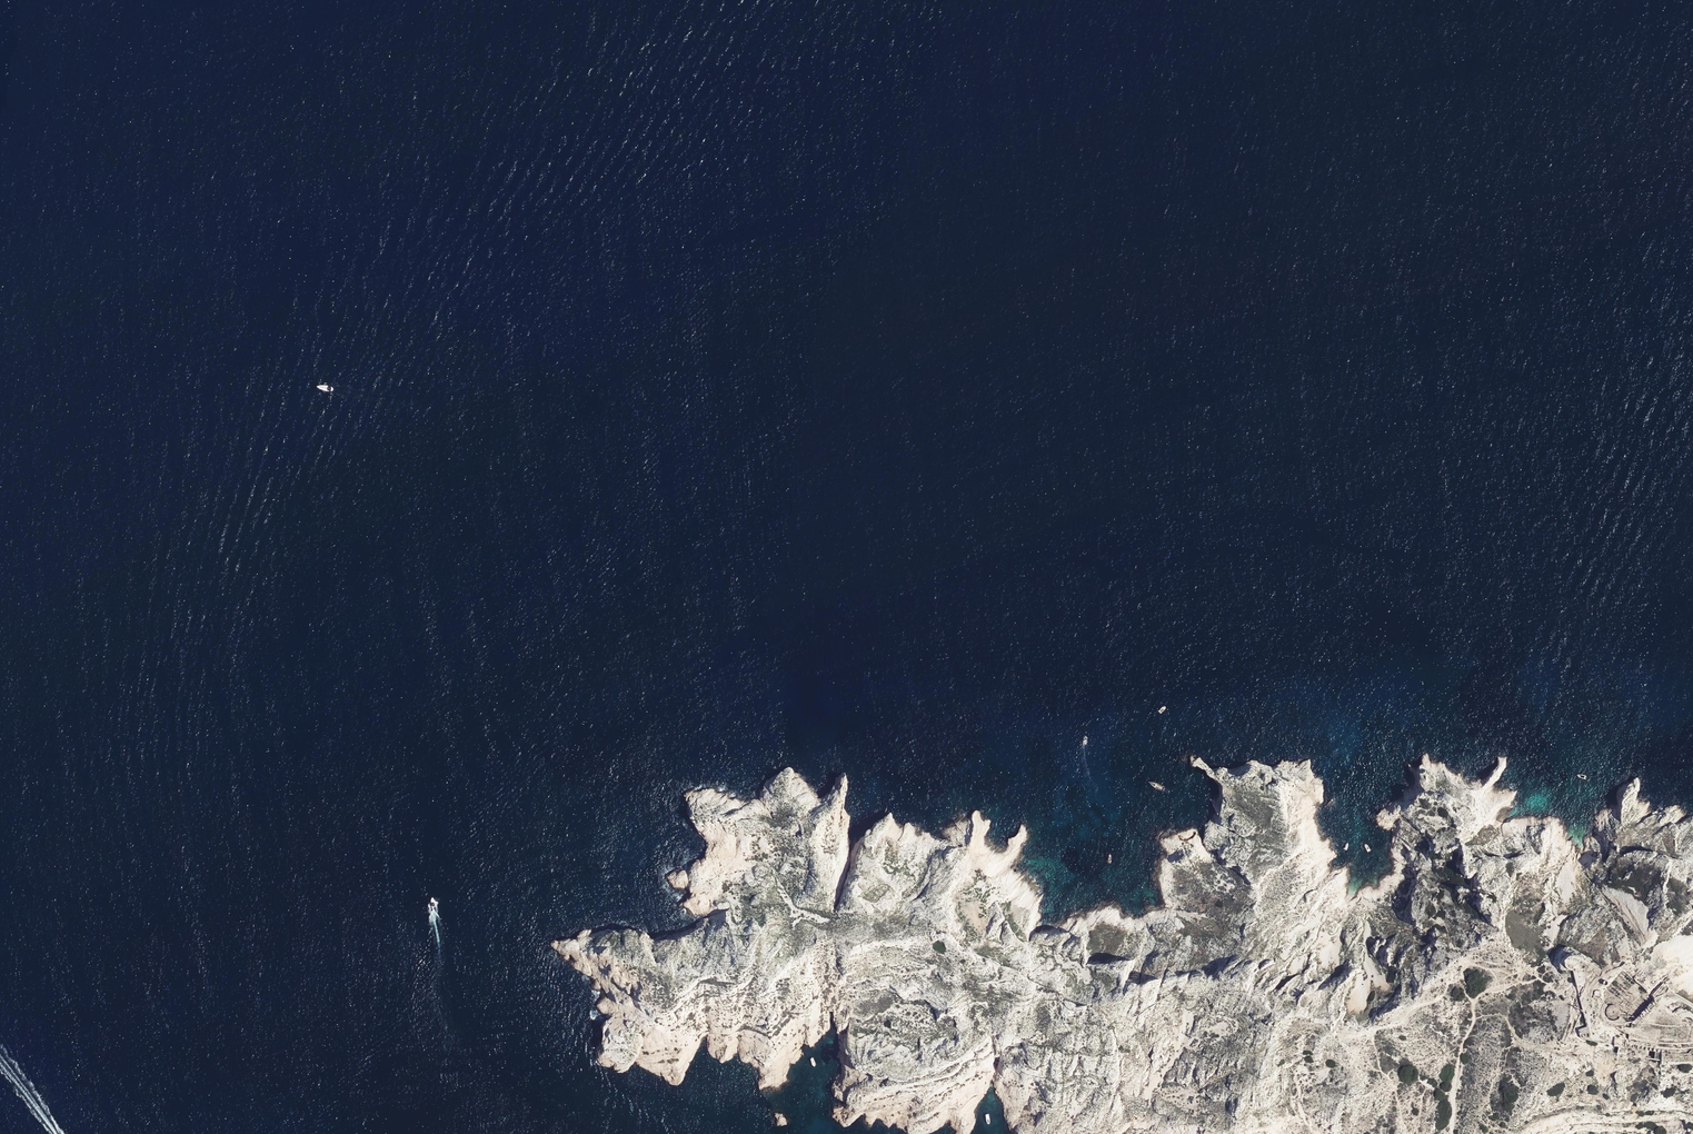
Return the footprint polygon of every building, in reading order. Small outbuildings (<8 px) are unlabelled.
[(1608,1005),(1605,1001),(1602,1003),(1601,1007),(1601,1012),(1601,1016),(1603,1019),(1605,1023),(1610,1025),(1616,1025),(1620,1023),(1624,1020),(1620,1018),(1618,1019),(1617,1020),(1615,1021),(1613,1021),(1611,1021),(1610,1020),(1607,1018),(1605,1016),(1605,1014),(1604,1011),(1605,1009),(1606,1007),(1607,1006),(1608,1005)]
